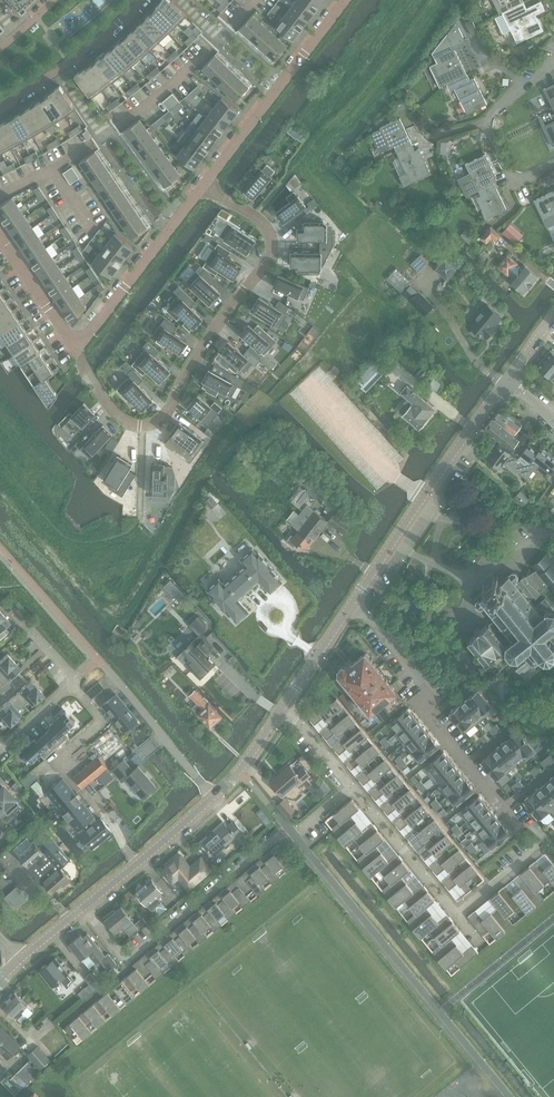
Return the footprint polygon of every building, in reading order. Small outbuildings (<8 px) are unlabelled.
[(25,0),(7,0),(20,13),(25,9),(21,4),(25,0)] [(172,0),(162,0),(158,4),(175,22),(184,12),(172,0)] [(300,0),(297,0),(291,8),(307,21),(315,11),(300,0)] [(320,0),(300,0),(315,11),(322,2),(320,0)] [(499,14),(502,12),(509,9),(509,10),(524,2),(523,0),(493,0),(499,14)] [(503,13),(495,17),(503,32),(510,29),(517,43),(543,30),(535,14),(545,10),(541,2),(532,6),(531,5),(527,7),(524,2),(509,10),(509,9),(502,12),(503,13)] [(276,12),(281,7),(276,3),(272,8),(276,12)] [(175,22),(158,4),(157,5),(159,6),(151,14),(166,30),(175,22)] [(226,7),(222,4),(217,9),(221,13),(226,7)] [(272,17),(276,12),(272,8),(268,14),(272,17)] [(307,21),(291,8),(283,17),(300,30),(307,21)] [(166,30),(151,14),(142,22),(157,39),(166,30)] [(249,36),(261,23),(252,14),(240,28),(249,36)] [(483,21),(480,15),(473,19),(478,24),(483,21)] [(300,30),(283,17),(276,27),(276,26),(275,27),(293,41),(293,40),(300,30)] [(472,20),(466,23),(472,36),(479,33),(472,20)] [(157,39),(142,22),(133,30),(148,47),(157,39)] [(437,63),(430,66),(441,87),(447,84),(454,81),(467,74),(465,70),(454,49),(461,46),(459,43),(466,39),(465,39),(456,22),(447,35),(431,53),(437,63)] [(257,44),(270,30),(261,23),(249,36),(257,44)] [(148,47),(133,30),(124,38),(139,56),(148,47)] [(266,51),(278,38),(270,30),(257,44),(266,51)] [(198,36),(194,32),(190,37),(194,41),(198,36)] [(194,41),(190,37),(185,42),(189,46),(194,41)] [(124,38),(115,47),(129,64),(139,56),(124,38)] [(275,59),(287,46),(278,38),(266,51),(275,59)] [(129,64),(115,47),(105,54),(120,72),(129,64)] [(180,54),(176,50),(171,54),(175,59),(180,54)] [(120,72),(105,54),(96,62),(110,80),(120,72)] [(175,59),(171,54),(166,59),(170,63),(175,59)] [(211,76),(224,63),(215,54),(202,68),(211,76)] [(523,63),(516,56),(510,62),(517,69),(523,63)] [(110,80),(96,62),(87,69),(86,67),(85,67),(100,87),(110,80)] [(219,84),(232,70),(224,63),(211,76),(219,84)] [(100,87),(85,67),(75,75),(90,95),(100,87)] [(161,71),(157,67),(152,71),(156,76),(161,71)] [(227,92),(240,78),(232,70),(219,84),(227,92)] [(156,76),(152,71),(147,76),(150,80),(156,76)] [(454,81),(447,84),(450,90),(455,88),(465,109),(467,114),(487,104),(485,99),(474,78),(470,80),(467,74),(454,81)] [(236,100),(249,87),(240,78),(227,92),(236,100)] [(141,88),(137,83),(132,87),(136,92),(141,88)] [(544,89),(553,109),(553,84),(544,89)] [(74,106),(60,85),(50,92),(64,113),(74,106)] [(197,94),(202,90),(198,86),(193,90),(197,94)] [(132,87),(127,92),(130,96),(136,92),(132,87)] [(192,99),(197,94),(193,90),(188,95),(192,99)] [(64,113),(50,92),(49,93),(51,94),(41,100),(53,120),(64,113)] [(180,102),(173,93),(167,98),(175,106),(180,102)] [(239,111),(221,97),(221,98),(214,108),(231,120),(238,111),(238,112),(239,111)] [(175,106),(167,98),(162,102),(170,111),(175,106)] [(117,99),(112,103),(115,107),(121,104),(117,99)] [(53,120),(41,100),(31,107),(43,126),(53,120)] [(178,111),(183,106),(180,102),(175,106),(178,111)] [(112,103),(106,107),(110,111),(115,107),(112,103)] [(178,111),(175,106),(170,111),(173,115),(178,111)] [(43,126),(31,107),(21,113),(32,133),(43,126)] [(231,120),(214,108),(207,117),(223,130),(231,120)] [(32,133),(21,113),(10,119),(21,139),(32,133)] [(166,121),(162,116),(157,121),(161,125),(166,121)] [(223,130),(207,117),(199,127),(216,140),(223,130)] [(381,129),(373,133),(382,152),(390,147),(395,145),(397,151),(413,144),(401,118),(381,127),(381,129)] [(0,125),(0,127),(10,145),(21,139),(10,119),(0,125)] [(132,140),(147,129),(140,119),(125,130),(132,140)] [(161,125),(157,121),(152,125),(155,129),(161,125)] [(424,125),(425,128),(429,130),(432,129),(433,127),(433,124),(428,121),(425,122),(424,125)] [(544,127),(553,146),(553,145),(553,121),(544,127)] [(79,125),(74,129),(77,133),(83,130),(79,125)] [(0,127),(0,150),(10,145),(0,127)] [(216,140),(199,127),(192,136),(209,149),(216,140)] [(74,129),(68,132),(71,137),(77,133),(74,129)] [(139,149),(153,138),(147,129),(132,140),(139,149)] [(93,137),(87,130),(82,133),(87,140),(93,137)] [(209,149),(192,136),(185,146),(201,159),(209,149)] [(145,158),(160,147),(153,138),(139,149),(145,158)] [(58,139),(52,142),(55,147),(61,144),(58,139)] [(52,142),(46,146),(49,150),(55,147),(52,142)] [(413,144),(397,151),(407,172),(399,176),(404,187),(412,183),(431,174),(419,148),(415,150),(413,144)] [(201,159),(185,146),(178,155),(177,155),(194,169),(195,168),(194,168),(201,159)] [(152,167),(167,156),(160,147),(145,158),(152,167)] [(36,151),(30,155),(33,159),(38,156),(36,151)] [(102,161),(101,159),(95,151),(80,161),(87,171),(102,161)] [(470,173),(458,179),(466,196),(478,190),(494,183),(491,177),(496,175),(486,154),(466,164),(470,173)] [(30,155),(24,158),(27,163),(33,159),(30,155)] [(335,161),(342,167),(346,161),(339,155),(335,161)] [(159,176),(173,166),(167,156),(152,167),(159,176)] [(93,181),(108,170),(102,161),(87,171),(93,181)] [(13,163),(7,166),(9,172),(16,168),(13,163)] [(166,186),(181,175),(173,166),(159,176),(166,186)] [(67,179),(76,172),(72,167),(63,173),(67,179)] [(272,177),(262,169),(261,170),(259,167),(253,174),(256,176),(244,190),(246,191),(244,192),(249,196),(250,195),(254,198),(272,177)] [(115,180),(108,170),(93,181),(100,190),(115,180)] [(71,184),(80,178),(76,172),(67,179),(71,184)] [(294,174),(286,184),(291,191),(301,183),(294,174)] [(106,199),(121,189),(115,180),(100,190),(106,199)] [(481,195),(477,197),(488,219),(507,209),(497,189),(494,183),(478,190),(481,195)] [(42,192),(39,186),(34,189),(38,195),(42,192)] [(112,209),(128,198),(121,189),(106,199),(112,209)] [(534,200),(544,220),(547,228),(553,224),(553,191),(534,200)] [(46,197),(42,192),(38,195),(41,201),(46,197)] [(306,206),(298,196),(297,196),(294,192),(287,197),(290,202),(276,212),(277,213),(276,214),(280,220),(281,219),(284,222),(306,206)] [(19,207),(12,197),(0,205),(0,215),(3,218),(19,207)] [(376,197),(369,204),(375,211),(382,204),(376,197)] [(119,218),(134,208),(128,198),(112,209),(119,218)] [(309,206),(304,210),(307,213),(312,210),(317,206),(318,205),(313,199),(307,204),(309,206)] [(56,212),(52,206),(47,209),(51,215),(56,212)] [(9,228),(26,217),(19,207),(3,218),(9,228)] [(125,228),(140,217),(134,208),(119,218),(125,228)] [(59,217),(56,212),(51,215),(55,220),(59,217)] [(16,238),(32,227),(26,217),(9,228),(16,238)] [(132,237),(147,227),(140,217),(125,228),(132,237)] [(298,228),(298,239),(310,239),(311,240),(311,239),(315,239),(315,240),(316,240),(316,239),(320,239),(320,246),(333,246),(334,231),(322,217),(302,218),(302,228),(298,228)] [(228,223),(220,236),(247,253),(256,240),(228,223)] [(516,244),(524,235),(511,223),(503,233),(516,244)] [(69,232),(65,226),(61,229),(64,235),(69,232)] [(23,248),(39,237),(32,227),(16,238),(23,248)] [(491,227),(482,238),(487,242),(492,237),(496,240),(501,235),(491,227)] [(100,238),(104,232),(100,229),(96,234),(100,238)] [(471,245),(476,239),(466,229),(461,235),(471,245)] [(73,237),(69,232),(64,235),(68,240),(73,237)] [(134,247),(120,237),(115,233),(114,234),(115,234),(107,243),(126,257),(133,248),(134,247)] [(96,243),(100,238),(96,234),(92,239),(96,243)] [(29,258),(46,247),(39,237),(23,248),(29,258)] [(126,257),(107,243),(100,253),(118,267),(126,257)] [(89,252),(93,247),(89,244),(84,249),(89,252)] [(234,279),(242,266),(227,257),(230,252),(221,246),(218,244),(215,249),(214,248),(213,249),(208,246),(201,256),(207,260),(206,261),(207,262),(204,266),(216,274),(219,270),(234,279)] [(292,252),(291,266),(298,266),(298,274),(319,274),(333,246),(320,246),(320,253),(309,252),(308,252),(304,252),(303,252),(292,252)] [(36,268),(53,257),(46,247),(29,258),(36,268)] [(81,253),(77,247),(73,250),(76,256),(81,253)] [(85,258),(81,253),(76,256),(80,261),(85,258)] [(118,267),(100,253),(93,262),(92,262),(111,277),(112,276),(111,276),(118,267)] [(420,255),(412,263),(419,272),(428,263),(420,255)] [(508,275),(509,274),(512,277),(509,281),(524,293),(538,276),(523,264),(520,268),(516,265),(518,263),(507,255),(497,267),(508,275)] [(43,278),(59,267),(53,257),(36,268),(43,278)] [(446,257),(436,269),(447,279),(458,267),(446,257)] [(189,265),(180,275),(186,281),(186,282),(210,304),(220,293),(211,284),(216,279),(205,269),(205,270),(200,266),(196,270),(196,271),(189,265)] [(50,288),(66,277),(59,267),(43,278),(50,288)] [(95,273),(91,267),(86,270),(90,276),(95,273)] [(401,293),(412,282),(397,268),(386,278),(401,293)] [(98,278),(95,273),(90,276),(94,281),(98,278)] [(299,297),(304,300),(309,288),(279,275),(274,286),(299,297)] [(56,298),(73,287),(66,277),(50,288),(56,298)] [(105,288),(101,283),(97,286),(100,291),(105,288)] [(403,292),(425,315),(434,306),(420,291),(419,292),(412,284),(410,286),(403,292)] [(171,306),(167,310),(177,320),(181,315),(187,321),(183,325),(190,331),(193,327),(194,328),(195,327),(196,328),(200,323),(199,322),(202,319),(190,307),(195,302),(179,286),(173,291),(178,296),(170,305),(171,306)] [(79,297),(73,287),(56,298),(63,308),(79,297)] [(13,310),(8,303),(12,299),(11,297),(6,300),(0,304),(0,319),(13,310)] [(81,312),(86,308),(79,297),(63,308),(73,324),(73,325),(74,325),(83,313),(81,312)] [(279,300),(275,307),(259,297),(251,310),(279,328),(287,315),(285,313),(289,308),(279,300)] [(487,304),(469,325),(473,329),(472,331),(472,333),(475,336),(478,336),(479,334),(483,337),(484,336),(487,338),(496,327),(494,325),(501,316),(487,304)] [(19,320),(14,313),(19,309),(17,307),(13,310),(0,319),(0,332),(1,333),(19,320)] [(7,343),(26,330),(21,323),(26,319),(24,317),(19,320),(1,333),(7,343)] [(159,339),(157,341),(164,346),(166,343),(180,353),(188,343),(173,333),(177,327),(165,319),(161,325),(160,324),(153,335),(159,339)] [(261,352),(269,342),(268,341),(272,337),(266,331),(262,336),(249,324),(240,334),(252,344),(248,349),(254,355),(259,359),(264,354),(261,352)] [(14,353),(33,340),(28,333),(33,329),(31,327),(26,330),(7,343),(14,353)] [(21,363),(39,350),(34,343),(39,339),(38,337),(33,340),(14,353),(21,363)] [(136,360),(136,361),(133,365),(143,374),(147,370),(160,382),(165,377),(166,378),(170,373),(169,372),(170,371),(154,356),(159,351),(148,341),(143,346),(146,349),(136,360)] [(222,352),(216,358),(227,368),(229,366),(236,372),(239,368),(244,372),(253,363),(228,341),(220,350),(222,352)] [(27,373),(46,360),(41,353),(46,349),(44,347),(39,350),(21,363),(27,373)] [(550,351),(537,366),(553,382),(553,354),(550,351)] [(34,383),(53,370),(48,363),(53,359),(51,357),(46,360),(27,373),(34,383)] [(380,357),(356,380),(366,390),(390,366),(380,357)] [(58,394),(46,377),(54,372),(54,373),(59,369),(58,367),(53,370),(34,383),(50,406),(58,394)] [(138,384),(143,380),(133,369),(128,373),(130,376),(119,386),(120,387),(117,389),(127,400),(130,398),(142,410),(153,400),(138,384)] [(209,369),(203,380),(206,382),(203,387),(207,389),(207,391),(216,396),(219,390),(232,396),(238,386),(241,387),(244,381),(231,374),(228,380),(212,371),(209,369)] [(407,385),(401,392),(413,403),(404,415),(420,429),(428,419),(427,418),(435,409),(407,385)] [(198,395),(188,407),(209,425),(219,413),(218,412),(222,408),(215,402),(211,406),(198,395)] [(73,437),(95,413),(84,403),(72,415),(70,413),(60,423),(62,426),(61,427),(73,437)] [(513,416),(511,416),(501,408),(493,419),(513,435),(522,424),(518,421),(516,420),(516,418),(513,416)] [(513,435),(493,419),(485,430),(500,442),(499,443),(504,447),(513,435)] [(172,437),(166,444),(190,461),(203,443),(199,440),(200,438),(192,432),(192,431),(192,432),(189,429),(188,429),(180,422),(170,435),(172,437)] [(85,424),(79,431),(84,435),(90,429),(85,424)] [(90,457),(112,433),(103,425),(80,449),(90,457)] [(513,435),(504,447),(525,464),(535,461),(539,464),(552,474),(553,475),(553,459),(540,448),(538,452),(528,445),(513,435)] [(501,467),(505,460),(528,477),(539,464),(535,461),(525,464),(504,447),(499,443),(488,457),(501,467)] [(285,459),(282,461),(287,468),(296,461),(289,453),(284,458),(285,459)] [(105,477),(103,480),(110,485),(109,487),(123,496),(136,474),(129,469),(132,464),(118,455),(104,477),(105,477)] [(243,462),(257,477),(261,473),(247,458),(243,462)] [(151,482),(151,494),(153,494),(153,499),(168,500),(174,490),(175,474),(172,467),(164,466),(164,464),(152,464),(151,475),(151,482)] [(314,481),(306,491),(317,499),(319,497),(324,501),(322,502),(331,509),(334,511),(340,502),(314,481)] [(300,486),(289,500),(292,502),(302,488),(300,486)] [(523,505),(528,501),(529,500),(520,491),(514,496),(523,505)] [(205,502),(211,509),(218,503),(212,495),(205,502)] [(291,535),(286,541),(293,547),(296,543),(305,551),(328,521),(324,518),(307,504),(299,514),(294,510),(287,519),(292,523),(292,524),(298,530),(293,537),(291,535)] [(331,509),(324,518),(328,521),(344,533),(351,524),(334,511),(331,509)] [(207,588),(210,592),(213,595),(211,596),(215,600),(212,602),(219,609),(222,607),(225,611),(226,610),(237,622),(249,612),(238,599),(259,580),(271,592),(282,581),(271,569),(272,568),(259,553),(258,554),(252,548),(241,559),(246,565),(224,585),(222,582),(219,578),(207,588)] [(535,606),(530,600),(534,596),(535,598),(541,593),(540,592),(547,586),(553,595),(553,560),(549,554),(531,567),(533,571),(526,576),(525,575),(521,578),(521,579),(516,583),(515,581),(518,579),(519,579),(518,579),(518,576),(519,576),(519,575),(518,575),(516,573),(517,572),(516,572),(513,572),(513,571),(512,571),(512,572),(510,574),(509,573),(508,574),(509,574),(502,580),(501,580),(499,580),(498,580),(497,579),(499,577),(498,575),(496,577),(494,575),(492,577),(493,577),(489,581),(485,584),(485,583),(483,585),(484,586),(482,588),(483,589),(485,588),(488,591),(486,593),(479,598),(478,598),(479,599),(475,602),(474,602),(474,603),(475,603),(474,606),(474,607),(474,606),(476,609),(476,610),(477,610),(477,609),(480,610),(480,611),(481,610),(484,607),(490,615),(490,616),(491,616),(494,620),(489,624),(488,623),(488,624),(488,623),(487,624),(487,625),(484,628),(480,631),(479,629),(475,632),(476,634),(467,641),(486,663),(506,646),(506,652),(511,659),(517,660),(513,663),(525,679),(527,679),(535,672),(535,670),(530,664),(535,664),(541,660),(544,662),(549,662),(553,658),(553,631),(553,629),(553,609),(547,600),(545,597),(535,606)] [(170,580),(164,586),(169,591),(175,585),(170,580)] [(181,591),(175,597),(180,602),(186,596),(181,591)] [(4,626),(9,621),(0,611),(0,640),(9,631),(4,626)] [(199,635),(184,650),(191,658),(185,664),(192,671),(195,668),(201,674),(212,663),(204,655),(212,647),(204,640),(207,637),(203,633),(206,629),(206,623),(198,616),(189,625),(199,635)] [(8,688),(22,676),(17,670),(20,668),(7,653),(0,660),(0,679),(8,688)] [(339,675),(338,675),(370,714),(380,706),(388,715),(405,701),(365,653),(348,667),(343,666),(339,669),(339,670),(339,675)] [(30,679),(27,681),(22,676),(8,688),(22,704),(28,699),(32,703),(43,693),(30,679)] [(8,688),(0,679),(0,696),(8,688)] [(99,680),(87,690),(92,697),(105,687),(99,680)] [(17,709),(22,704),(8,688),(0,696),(0,712),(10,723),(21,713),(17,709)] [(197,703),(192,708),(210,726),(221,716),(195,689),(189,695),(197,703)] [(478,689),(468,697),(484,716),(494,708),(478,689)] [(116,694),(103,704),(124,730),(137,720),(116,694)] [(468,697),(459,704),(475,724),(484,716),(468,697)] [(337,712),(342,719),(349,713),(337,698),(320,712),(317,708),(308,716),(315,724),(323,717),(329,724),(332,727),(336,724),(330,717),(337,712)] [(459,704),(449,712),(465,732),(475,724),(459,704)] [(407,708),(390,722),(398,731),(415,717),(407,708)] [(52,727),(44,733),(57,747),(70,735),(66,730),(72,724),(75,722),(71,717),(65,711),(53,722),(50,725),(52,727)] [(349,727),(355,734),(362,728),(349,713),(342,719),(336,724),(332,727),(329,724),(320,731),(327,739),(336,732),(341,739),(344,742),(349,739),(343,732),(349,727)] [(398,731),(395,734),(403,743),(423,727),(415,717),(398,731)] [(497,724),(493,727),(497,732),(501,729),(497,724)] [(423,727),(403,743),(411,752),(431,736),(423,727)] [(362,728),(355,734),(349,739),(344,742),(341,739),(332,746),(339,754),(348,747),(353,754),(356,757),(361,754),(355,747),(361,742),(367,749),(374,743),(362,728)] [(110,729),(93,743),(106,759),(123,745),(110,729)] [(519,730),(509,738),(523,755),(527,760),(537,752),(519,730)] [(40,753),(45,758),(57,747),(44,733),(37,740),(35,738),(32,741),(20,752),(26,758),(29,756),(33,760),(40,753)] [(385,736),(379,741),(382,744),(388,740),(385,736)] [(431,736),(411,752),(419,762),(439,746),(431,736)] [(509,738),(500,745),(514,762),(523,755),(509,738)] [(374,757),(379,764),(386,758),(374,743),(367,749),(361,754),(356,757),(353,754),(344,761),(351,769),(360,762),(365,769),(366,769),(369,772),(373,769),(368,762),(374,757)] [(500,745),(491,753),(507,773),(516,765),(514,762),(500,745)] [(443,751),(423,768),(431,777),(434,775),(451,761),(443,751)] [(491,753),(481,761),(497,781),(507,773),(491,753)] [(400,755),(395,759),(398,763),(403,759),(400,755)] [(74,777),(83,788),(98,776),(105,786),(115,778),(110,772),(111,771),(99,756),(74,777)] [(386,772),(392,779),(398,773),(386,758),(379,764),(373,769),(369,772),(366,769),(365,769),(357,776),(364,784),(372,777),(378,784),(381,787),(386,784),(380,777),(386,772)] [(143,798),(156,786),(138,766),(133,770),(124,759),(112,770),(122,781),(125,778),(143,798)] [(403,759),(398,763),(401,767),(406,762),(403,759)] [(451,761),(434,775),(442,784),(459,770),(451,761)] [(304,767),(297,773),(289,765),(270,782),(281,794),(294,782),(297,786),(310,775),(304,767)] [(534,768),(530,771),(534,776),(538,773),(534,768)] [(442,784),(439,787),(446,796),(466,780),(459,770),(442,784)] [(398,799),(392,792),(398,787),(403,794),(411,788),(398,773),(392,779),(386,784),(381,787),(378,784),(369,791),(376,799),(385,792),(390,799),(393,802),(398,799)] [(544,784),(553,796),(553,776),(544,784)] [(62,778),(46,791),(78,830),(93,817),(62,778)] [(313,787),(322,797),(331,789),(322,779),(313,787)] [(420,780),(415,784),(418,788),(423,784),(420,780)] [(466,780),(446,796),(454,806),(474,789),(466,780)] [(0,782),(0,817),(7,824),(17,815),(11,808),(18,802),(0,782)] [(515,783),(512,786),(516,791),(520,788),(515,783)] [(534,792),(550,812),(553,809),(553,796),(544,784),(534,792)] [(20,785),(15,789),(21,795),(25,791),(20,785)] [(410,814),(404,807),(410,802),(416,809),(423,803),(411,788),(403,794),(398,799),(393,802),(390,799),(381,806),(388,814),(397,807),(402,814),(405,817),(410,814)] [(534,792),(524,800),(540,820),(550,812),(534,792)] [(479,795),(459,811),(467,821),(470,819),(487,805),(479,795)] [(295,810),(284,798),(278,804),(288,816),(295,810)] [(332,828),(339,837),(357,822),(351,815),(359,808),(352,799),(334,814),(340,822),(332,828)] [(439,802),(433,807),(436,810),(442,806),(439,802)] [(422,829),(417,822),(423,817),(428,824),(435,818),(423,803),(416,809),(410,814),(405,817),(402,814),(393,821),(400,829),(409,822),(414,829),(415,829),(418,832),(422,829)] [(487,805),(470,819),(477,828),(494,814),(487,805)] [(248,809),(242,814),(247,820),(253,815),(248,809)] [(477,828),(474,830),(482,840),(502,823),(494,814),(477,828)] [(267,825),(271,821),(266,815),(265,815),(261,819),(266,825),(267,825)] [(93,817),(78,830),(81,834),(80,835),(83,838),(81,839),(79,841),(79,844),(81,846),(83,846),(85,845),(87,844),(91,849),(112,832),(101,818),(97,821),(93,817)] [(434,844),(434,843),(429,837),(435,832),(440,839),(447,833),(435,818),(428,824),(422,829),(418,832),(415,829),(414,829),(406,836),(413,844),(421,837),(426,844),(427,844),(430,847),(434,844)] [(227,827),(224,823),(202,842),(213,855),(235,835),(237,837),(243,831),(234,821),(227,827)] [(354,839),(359,845),(378,830),(371,822),(363,829),(357,822),(339,837),(346,845),(354,839)] [(502,823),(482,840),(490,850),(510,833),(502,823)] [(456,824),(451,828),(454,832),(459,827),(456,824)] [(357,859),(364,867),(382,852),(376,845),(384,838),(378,830),(359,845),(365,852),(357,859)] [(45,874),(59,861),(52,853),(59,847),(45,831),(18,855),(28,866),(29,865),(33,869),(37,865),(45,874)] [(447,859),(446,859),(441,852),(447,847),(453,854),(459,848),(447,833),(440,839),(434,844),(430,847),(427,844),(426,844),(418,851),(425,859),(433,852),(439,859),(442,862),(447,859)] [(276,871),(276,872),(282,866),(286,871),(294,864),(278,845),(263,857),(275,871),(276,871)] [(474,846),(469,850),(472,854),(477,850),(474,846)] [(59,847),(52,853),(59,861),(45,874),(48,877),(43,882),(52,892),(61,884),(63,886),(71,879),(60,867),(70,859),(59,847)] [(459,862),(465,869),(472,863),(459,848),(453,854),(447,859),(442,862),(439,859),(430,866),(437,874),(446,867),(451,874),(454,877),(459,874),(453,867),(459,862)] [(379,869),(384,876),(403,860),(397,853),(388,860),(382,852),(364,867),(371,876),(379,869)] [(544,869),(537,860),(529,866),(545,885),(551,880),(553,883),(553,864),(545,853),(545,854),(552,862),(544,869)] [(170,862),(165,866),(165,868),(164,869),(168,874),(168,876),(171,880),(172,880),(173,881),(179,876),(189,887),(211,869),(201,858),(190,867),(180,855),(172,862),(170,862)] [(275,871),(263,857),(249,869),(261,883),(262,883),(268,878),(272,883),(280,876),(276,872),(276,871),(275,871)] [(401,876),(410,869),(403,860),(392,870),(384,876),(390,883),(382,890),(389,898),(407,883),(404,880),(401,876)] [(471,877),(477,884),(484,879),(472,863),(465,869),(459,874),(454,877),(451,874),(442,881),(449,889),(458,882),(466,893),(458,900),(472,889),(466,881),(471,877)] [(538,891),(545,885),(529,866),(521,873),(528,882),(521,887),(536,905),(544,899),(538,891)] [(261,883),(249,869),(234,881),(247,895),(253,890),(257,895),(265,888),(261,883),(262,883),(261,883)] [(163,891),(162,889),(152,878),(143,886),(140,884),(136,888),(137,891),(136,891),(152,910),(162,902),(157,896),(163,891)] [(247,895),(234,881),(220,892),(232,907),(233,907),(239,902),(243,907),(251,900),(247,895)] [(413,891),(407,883),(389,898),(396,906),(404,900),(410,906),(428,891),(422,884),(413,891)] [(527,913),(536,905),(521,887),(513,894),(506,885),(499,891),(514,910),(520,904),(527,913)] [(15,910),(28,899),(17,886),(5,897),(15,910)] [(415,913),(407,920),(414,928),(432,914),(426,906),(435,899),(428,891),(410,906),(415,913)] [(507,915),(514,910),(499,891),(490,898),(498,907),(491,912),(505,931),(514,924),(507,915)] [(232,907),(220,892),(206,904),(218,919),(225,914),(229,919),(237,912),(233,907),(232,907)] [(218,919),(206,904),(191,916),(203,931),(204,931),(210,926),(214,930),(222,924),(218,919)] [(115,911),(113,908),(103,917),(105,919),(115,931),(122,925),(130,935),(147,921),(143,917),(135,923),(121,906),(115,911)] [(497,938),(505,931),(491,912),(483,919),(476,910),(468,917),(483,935),(490,930),(497,938)] [(147,920),(150,923),(157,918),(154,914),(147,920)] [(438,921),(432,914),(414,928),(421,937),(429,931),(434,937),(453,922),(447,914),(438,921)] [(203,931),(191,916),(177,928),(189,943),(190,943),(196,938),(200,942),(208,936),(204,931),(203,931)] [(432,951),(439,959),(457,944),(451,937),(460,930),(453,922),(434,937),(440,944),(432,951)] [(189,943),(177,928),(162,940),(175,955),(175,954),(175,955),(181,950),(185,954),(193,948),(189,943),(190,943),(189,943)] [(69,944),(81,958),(88,953),(96,962),(101,958),(105,955),(88,933),(83,937),(81,935),(69,944)] [(175,955),(162,940),(148,952),(160,967),(161,966),(167,961),(171,966),(179,960),(175,955),(175,954),(175,955)] [(455,961),(460,968),(478,953),(472,945),(463,952),(457,944),(439,959),(446,968),(455,961)] [(105,955),(101,958),(110,969),(117,963),(109,952),(105,955)] [(148,952),(133,964),(136,968),(137,968),(146,979),(146,978),(152,973),(156,978),(165,971),(161,966),(160,967),(148,952)] [(68,989),(71,986),(68,983),(73,979),(56,958),(47,965),(45,965),(42,967),(42,970),(41,970),(54,986),(61,981),(68,989)] [(137,968),(136,968),(122,979),(131,991),(132,990),(137,986),(141,991),(150,983),(146,978),(146,979),(137,968)] [(91,973),(85,978),(90,984),(78,993),(83,999),(101,985),(91,973)] [(131,991),(122,979),(108,991),(117,1002),(123,998),(127,1003),(136,995),(132,990),(131,991)] [(117,1002),(108,991),(93,1003),(103,1014),(108,1009),(112,1015),(121,1007),(117,1002)] [(9,997),(2,1004),(17,1020),(18,1019),(22,1023),(33,1012),(27,1006),(28,1005),(15,992),(13,994),(11,994),(9,995),(9,997)] [(103,1014),(93,1003),(79,1015),(88,1026),(94,1021),(98,1027),(107,1019),(103,1014)] [(88,1026),(79,1015),(64,1027),(74,1039),(80,1033),(84,1038),(93,1031),(88,1026)] [(1,1051),(8,1058),(20,1044),(1,1027),(0,1029),(0,1052),(1,1051)] [(50,1060),(38,1046),(28,1056),(40,1069),(50,1060)] [(28,1061),(11,1078),(21,1088),(38,1071),(28,1061)] [(10,1077),(5,1083),(15,1094),(21,1088),(11,1078),(10,1077)]
